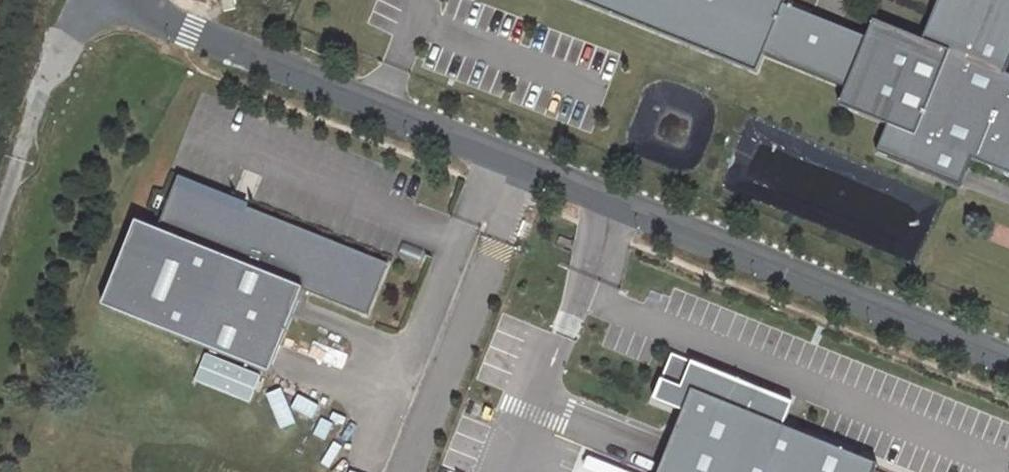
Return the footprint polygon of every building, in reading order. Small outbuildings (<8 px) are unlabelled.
[(755,72),(762,55),(782,6),(784,0),(577,0),(755,72)] [(926,44),(953,53),(953,56),(919,139),(892,128),(881,154),(965,189),(976,162),(1008,176),(1008,76),(1007,75),(1008,70),(1008,0),(945,0),(926,44)] [(762,55),(845,88),(865,39),(782,6),(762,55)] [(846,109),(892,128),(919,139),(953,56),(926,44),(880,26),(846,109)] [(388,260),(179,175),(158,225),(304,285),(368,310),(388,260)] [(138,218),(104,302),(270,368),(304,285),(158,225),(138,218)] [(197,384),(255,400),(263,371),(205,355),(197,384)] [(878,465),(699,392),(666,471),(875,471),(878,465)]
